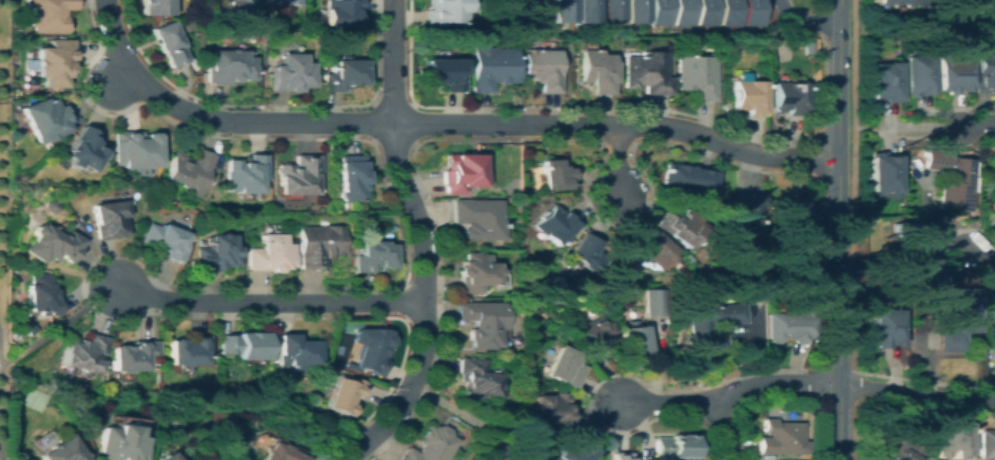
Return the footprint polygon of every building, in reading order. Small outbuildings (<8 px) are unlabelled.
[(25,3),(25,0),(73,0),(72,10),(62,9),(62,15),(64,15),(63,23),(66,23),(66,32),(32,33),(32,26),(31,25),(29,23),(29,19),(32,16),(32,7),(27,7),(27,5),(25,3)] [(140,5),(140,0),(169,0),(168,14),(140,14),(140,5)] [(224,1),(221,0),(246,0),(243,7),(241,13),(222,6),(224,1)] [(324,26),(325,0),(360,0),(359,11),(359,24),(356,24),(356,26),(324,26)] [(426,10),(426,0),(462,0),(462,22),(443,21),(443,25),(425,25),(425,10),(426,10)] [(529,22),(529,0),(544,0),(543,22),(529,22)] [(549,23),(549,0),(566,0),(566,23),(549,23)] [(570,22),(571,0),(589,0),(588,22),(570,22)] [(595,22),(595,0),(613,0),(612,22),(595,22)] [(618,22),(619,0),(636,0),(635,22),(618,22)] [(642,24),(643,0),(661,0),(660,25),(642,24)] [(666,25),(667,0),(684,0),(684,25),(666,25)] [(690,25),(690,0),(708,0),(708,26),(690,25)] [(714,26),(714,0),(731,0),(731,26),(714,26)] [(737,26),(737,0),(754,0),(754,26),(737,26)] [(169,21),(174,32),(176,31),(180,33),(181,36),(180,39),(181,43),(179,44),(186,61),(169,68),(162,52),(159,53),(149,29),(169,21)] [(71,39),(71,60),(68,60),(67,72),(65,72),(65,78),(63,77),(63,87),(41,87),(41,77),(36,77),(36,70),(27,69),(27,59),(36,60),(36,47),(48,47),(49,39),(71,39)] [(516,61),(516,82),(505,82),(504,84),(497,84),(497,82),(492,82),(492,92),(472,93),(472,47),(492,46),(491,48),(513,48),(513,61),(516,61)] [(231,49),(241,50),(242,56),(251,56),(252,66),(253,66),(253,78),(250,78),(250,81),(241,81),(241,78),(236,78),(236,80),(234,80),(234,81),(227,81),(228,84),(210,84),(210,83),(206,83),(206,61),(208,62),(208,50),(225,50),(225,49),(231,49)] [(559,76),(559,92),(541,92),(541,83),(535,83),(535,77),(523,77),(524,49),(558,50),(558,76),(559,76)] [(613,79),(614,93),(594,93),(594,86),(590,86),(590,82),(582,82),(582,50),(602,50),(602,54),(613,54),(613,79)] [(665,51),(664,77),(670,77),(670,94),(644,94),(644,85),(637,85),(637,88),(624,88),(624,56),(645,57),(645,51),(665,51)] [(309,62),(309,67),(315,67),(315,74),(310,74),(310,87),(300,87),(300,90),(296,90),(296,91),(286,90),(271,90),(270,78),(270,65),(278,65),(278,53),(301,53),(301,62),(309,62)] [(973,55),(994,55),(994,91),(975,91),(975,73),(973,73),(973,55)] [(347,60),(362,60),(362,84),(342,84),(342,91),(322,91),(322,73),(332,73),(332,60),(338,60),(338,56),(347,56),(347,60)] [(715,56),(715,101),(696,101),(696,89),(678,90),(678,56),(715,56)] [(965,59),(965,91),(951,90),(951,94),(942,94),(942,90),(935,90),(935,56),(947,56),(947,59),(965,59)] [(449,57),(449,59),(462,59),(461,92),(443,92),(443,83),(423,83),(423,58),(439,58),(439,57),(449,57)] [(930,57),(930,94),(911,95),(911,91),(905,91),(905,57),(930,57)] [(897,62),(896,102),(874,102),(874,99),(872,99),(873,63),(885,63),(885,62),(897,62)] [(763,80),(764,113),(746,113),(746,109),(743,109),(743,110),(733,110),(734,106),(734,79),(746,79),(763,80)] [(805,83),(804,109),(799,109),(799,112),(786,112),(786,109),(783,109),(781,112),(777,112),(773,108),(774,81),(786,81),(786,83),(805,83)] [(53,96),(57,106),(62,104),(63,107),(64,107),(67,114),(63,115),(66,121),(64,122),(67,130),(53,136),(54,137),(44,140),(35,144),(23,114),(26,113),(24,106),(43,98),(44,100),(53,96)] [(99,151),(86,172),(74,164),(72,168),(64,163),(67,159),(60,155),(79,124),(95,134),(91,139),(96,142),(93,147),(99,151)] [(139,138),(142,138),(142,134),(145,132),(153,132),(156,135),(155,166),(144,166),(144,168),(142,168),(142,176),(128,176),(128,172),(121,172),(121,168),(118,168),(118,166),(112,165),(113,131),(140,131),(139,138)] [(213,155),(194,199),(185,195),(187,190),(161,178),(173,150),(176,149),(183,152),(184,156),(192,159),(196,148),(213,155)] [(972,159),(966,212),(936,209),(940,180),(948,181),(949,171),(924,169),(926,149),(950,152),(950,157),(972,159)] [(885,152),(885,155),(896,156),(897,192),(884,192),(884,191),(872,191),(872,155),(874,155),(874,152),(885,152)] [(264,153),(264,180),(258,180),(257,193),(225,192),(226,180),(224,180),(224,169),(226,170),(226,158),(238,158),(238,161),(248,161),(248,153),(264,153)] [(481,154),(481,187),(462,187),(463,194),(444,193),(444,186),(442,186),(442,164),(445,164),(445,153),(481,154)] [(318,154),(318,174),(313,174),(313,185),(315,185),(316,189),(313,189),(313,194),(275,194),(276,175),(278,175),(279,164),(288,164),(288,167),(294,167),(294,154),(318,154)] [(361,197),(361,200),(340,200),(340,199),(338,199),(337,155),(362,154),(363,190),(361,190),(361,197)] [(558,158),(558,165),(565,165),(565,167),(570,167),(571,188),(542,189),(541,159),(558,158)] [(664,162),(674,164),(674,162),(693,166),(693,168),(712,172),(708,194),(659,184),(662,172),(661,172),(661,167),(663,168),(664,162)] [(755,195),(755,228),(723,227),(722,197),(736,197),(736,194),(747,194),(747,195),(755,195)] [(500,199),(500,240),(464,240),(460,235),(460,230),(464,227),(464,224),(452,224),(453,199),(500,199)] [(58,212),(53,214),(48,212),(45,207),(47,202),(52,200),(57,202),(59,207),(58,212)] [(113,237),(97,239),(92,204),(123,200),(128,235),(113,237)] [(783,202),(786,206),(787,202),(806,202),(805,233),(772,232),(773,206),(778,201),(783,202)] [(553,203),(561,212),(563,210),(569,215),(570,214),(577,222),(552,247),(532,225),(552,206),(551,205),(553,203)] [(682,206),(703,222),(682,249),(662,234),(664,233),(653,225),(665,210),(674,217),(682,206)] [(43,223),(60,235),(64,229),(68,231),(69,230),(83,240),(78,248),(79,248),(69,263),(57,254),(54,260),(48,257),(44,263),(25,250),(35,235),(33,233),(33,230),(36,225),(39,224),(41,226),(43,223)] [(148,223),(159,227),(161,224),(170,227),(172,226),(175,228),(176,230),(186,234),(182,244),(186,245),(179,263),(162,256),(164,252),(157,249),(157,248),(141,242),(148,223)] [(342,225),(342,253),(341,253),(341,255),(324,255),(323,269),(299,269),(299,226),(325,226),(325,224),(342,225)] [(276,230),(279,234),(284,234),(284,244),(292,244),(292,254),(293,267),(286,267),(286,269),(279,269),(277,273),(272,273),(270,270),(248,270),(248,248),(261,248),(261,234),(269,234),(272,230),(276,230)] [(651,230),(671,249),(668,253),(673,258),(665,265),(660,261),(651,270),(646,265),(644,267),(641,264),(639,265),(636,261),(637,260),(635,257),(640,252),(638,250),(641,247),(637,243),(640,240),(639,239),(647,232),(648,233),(651,230)] [(594,258),(585,270),(577,264),(574,269),(564,262),(568,256),(565,253),(580,231),(596,242),(588,254),(594,258)] [(225,233),(226,235),(234,234),(234,246),(238,246),(239,266),(221,267),(221,271),(214,271),(214,272),(197,272),(197,247),(207,247),(207,237),(210,237),(210,235),(220,234),(221,233),(225,233)] [(385,241),(385,243),(393,243),(392,267),(384,267),(384,272),(379,272),(379,267),(374,267),(374,272),(355,272),(356,243),(370,243),(370,240),(385,241)] [(488,260),(488,263),(495,263),(494,267),(497,270),(497,274),(495,276),(495,286),(480,286),(480,293),(460,293),(460,276),(458,274),(457,269),(460,266),(460,261),(464,261),(465,252),(478,252),(478,254),(488,254),(488,260)] [(51,283),(52,289),(55,289),(55,295),(57,295),(58,301),(59,310),(58,315),(39,315),(39,311),(29,311),(29,300),(27,299),(27,295),(28,294),(28,284),(32,284),(32,274),(50,274),(51,283)] [(666,288),(666,315),(643,315),(643,288),(666,288)] [(974,289),(975,331),(960,331),(960,351),(937,351),(937,330),(951,330),(951,310),(937,311),(937,288),(974,289)] [(502,302),(502,329),(498,329),(498,340),(500,340),(500,347),(491,347),(491,350),(470,349),(469,341),(467,341),(467,331),(468,328),(472,328),(472,325),(471,325),(471,320),(457,320),(457,302),(502,302)] [(741,304),(742,322),(708,323),(708,333),(721,333),(721,350),(683,350),(683,334),(688,334),(688,304),(741,304)] [(813,306),(813,338),(801,338),(797,344),(790,343),(785,339),(777,339),(772,343),(766,343),(762,338),(762,312),(797,313),(797,306),(813,306)] [(895,309),(896,345),(869,345),(870,309),(895,309)] [(599,315),(601,320),(604,319),(613,338),(603,343),(601,339),(599,340),(603,350),(587,358),(573,328),(599,315)] [(634,352),(634,356),(626,357),(626,354),(620,355),(617,327),(643,325),(645,351),(634,352)] [(386,360),(380,377),(362,372),(362,375),(354,372),(355,371),(343,367),(345,361),(352,362),(358,345),(350,341),(355,328),(381,327),(391,331),(395,339),(392,347),(388,349),(384,359),(386,360)] [(264,332),(264,359),(235,359),(235,355),(219,355),(220,334),(236,334),(236,331),(264,332)] [(907,331),(895,331),(894,358),(906,359),(907,331)] [(107,338),(102,355),(100,354),(95,373),(84,371),(84,372),(77,370),(77,369),(60,364),(66,340),(76,343),(77,339),(86,341),(88,333),(107,338)] [(207,333),(207,352),(205,352),(205,365),(169,365),(168,338),(171,337),(177,337),(177,338),(181,338),(181,341),(191,340),(190,333),(207,333)] [(318,341),(318,353),(315,353),(315,364),(301,364),(301,369),(293,369),(293,366),(277,366),(278,334),(295,334),(296,339),(316,340),(316,341),(318,341)] [(157,340),(157,359),(147,359),(147,371),(111,371),(110,345),(133,345),(133,340),(157,340)] [(585,367),(575,389),(558,381),(559,380),(545,374),(560,345),(581,355),(577,364),(585,367)] [(495,381),(495,389),(493,389),(492,398),(482,397),(482,400),(460,398),(462,381),(457,380),(459,357),(485,359),(484,369),(495,370),(494,381),(495,381)] [(334,376),(348,381),(350,376),(365,382),(359,398),(353,396),(350,403),(352,403),(348,416),(323,407),(334,376)] [(564,394),(565,410),(570,410),(570,427),(550,427),(550,420),(541,419),(541,421),(536,421),(536,419),(532,419),(531,410),(532,394),(552,394),(552,392),(564,392),(564,394)] [(775,422),(791,422),(791,420),(798,420),(798,422),(802,422),(801,455),(757,454),(758,436),(769,436),(769,435),(764,435),(764,432),(762,432),(762,418),(776,418),(775,422)] [(954,420),(955,422),(966,421),(968,454),(961,455),(961,458),(949,459),(949,455),(936,456),(935,446),(929,446),(929,440),(935,439),(935,433),(942,433),(941,423),(944,422),(947,422),(947,420),(954,420)] [(144,447),(143,459),(137,459),(120,459),(98,458),(102,426),(115,428),(116,423),(138,426),(137,435),(145,437),(144,447)] [(458,439),(445,459),(398,459),(407,446),(417,452),(422,444),(418,441),(429,424),(433,426),(435,425),(437,425),(443,424),(450,428),(451,434),(458,439)] [(990,424),(994,424),(994,459),(991,459),(976,459),(977,430),(990,430),(990,424)] [(922,449),(916,459),(913,458),(912,459),(883,459),(878,457),(895,432),(922,449)] [(67,434),(85,459),(42,459),(38,454),(47,447),(55,443),(67,434)] [(596,446),(583,459),(558,459),(553,456),(561,446),(560,444),(567,436),(572,441),(574,438),(577,441),(583,434),(596,446)] [(694,434),(693,457),(655,457),(655,436),(669,436),(669,434),(694,434)] [(309,453),(306,459),(262,459),(263,457),(262,457),(266,450),(267,450),(272,441),(273,441),(275,436),(309,453)] [(170,451),(177,459),(159,459),(170,451)] [(631,452),(630,459),(610,459),(610,456),(612,456),(612,454),(619,454),(619,452),(631,452)]
